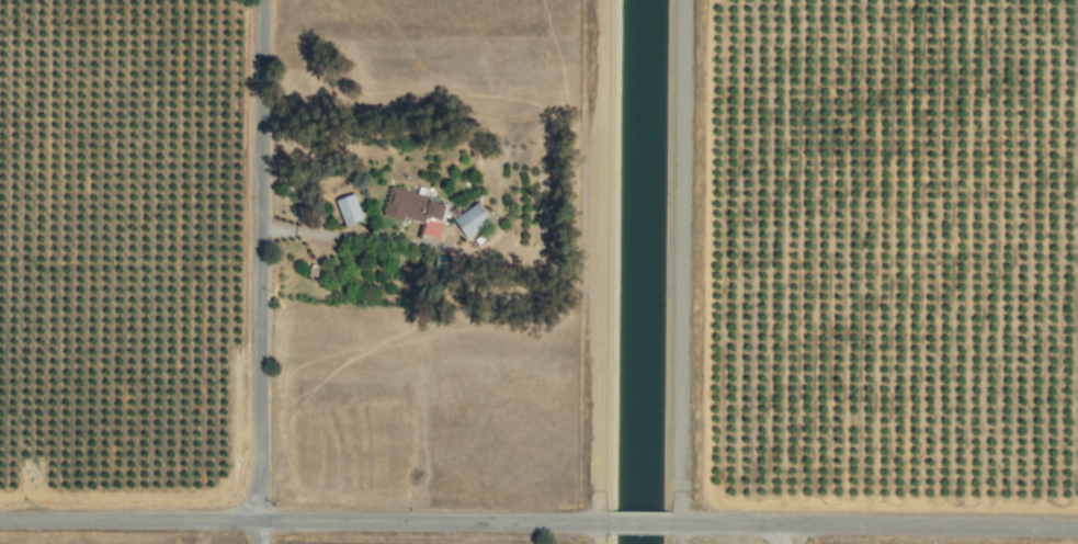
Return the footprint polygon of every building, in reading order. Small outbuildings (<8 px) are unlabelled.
[(436,239),(443,205),(427,202),(428,196),(387,187),(381,215),(422,224),(420,235),(436,239)] [(331,200),(341,226),(359,219),(350,193),(331,200)] [(455,206),(446,212),(461,238),(487,223),(475,203),(459,212),(455,206)]
